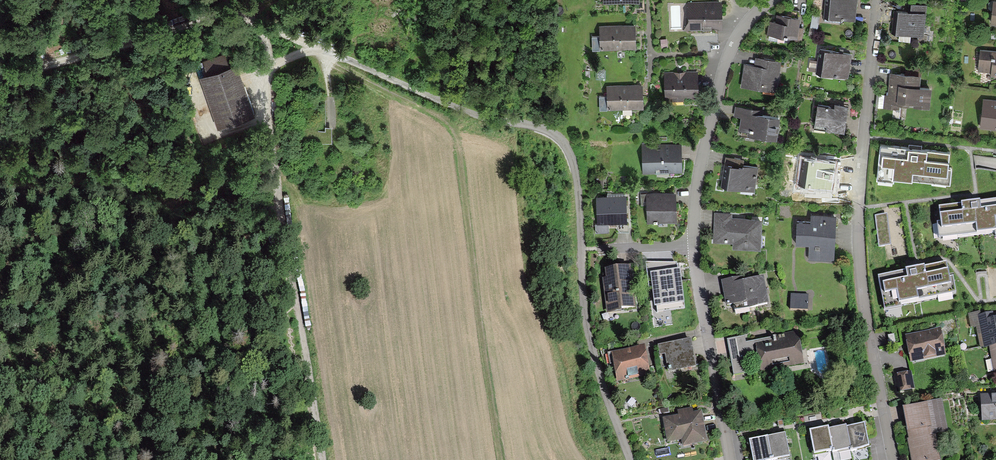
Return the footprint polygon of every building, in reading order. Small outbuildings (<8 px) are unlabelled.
[(722,0),(688,2),(689,30),(723,28),(722,17),(722,0)] [(824,16),(855,19),(857,0),(826,0),(824,16)] [(910,9),(926,11),(927,4),(911,1),(910,9)] [(891,31),(923,35),(926,11),(910,9),(894,7),(892,23),(891,31)] [(781,14),(776,13),(775,20),(769,19),(767,34),(795,37),(797,38),(799,26),(800,16),(781,14)] [(820,15),(812,14),(809,35),(816,36),(820,15)] [(635,23),(599,24),(599,35),(592,35),(593,49),(600,48),(600,49),(636,47),(635,33),(635,23)] [(804,27),(799,26),(797,38),(795,37),(794,42),(802,43),(804,27)] [(840,49),(821,46),(817,72),(848,77),(852,51),(840,49)] [(980,48),(978,70),(991,71),(991,73),(995,74),(995,49),(980,48)] [(756,56),(754,65),(780,68),(781,60),(756,56)] [(754,65),(744,63),(741,86),(777,91),(780,68),(754,65)] [(236,64),(200,75),(217,127),(253,115),(236,64)] [(906,65),(905,72),(920,74),(921,74),(922,72),(924,72),(924,67),(906,65)] [(698,70),(664,71),(665,96),(672,96),(672,100),(683,100),(683,95),(699,95),(699,84),(698,70)] [(905,72),(890,71),(888,85),(887,94),(884,93),(883,107),(899,108),(900,102),(930,105),(932,85),(919,84),(920,74),(905,72)] [(643,83),(607,84),(607,94),(599,95),(600,108),(607,108),(607,109),(644,107),(643,93),(643,83)] [(983,97),(980,127),(995,129),(995,98),(983,97)] [(832,105),(817,103),(815,123),(827,124),(826,129),(844,132),(848,104),(835,102),(835,105),(832,105)] [(761,113),(759,113),(759,108),(736,105),(734,116),(741,116),(739,129),(742,129),(741,133),(777,138),(780,116),(761,113)] [(908,145),(880,142),(877,179),(893,180),(894,175),(950,181),(952,165),(948,164),(949,149),(927,147),(927,146),(917,144),(908,144),(908,145)] [(681,143),(642,145),(643,173),(682,172),(682,154),(681,143)] [(817,158),(802,156),(798,183),(831,188),(835,161),(817,158)] [(739,164),(730,163),(726,186),(754,191),(759,165),(743,163),(743,165),(739,164)] [(656,192),(646,192),(647,222),(677,220),(676,191),(656,192)] [(610,195),(596,196),(597,223),(595,223),(595,232),(609,231),(609,223),(627,222),(626,194),(610,195)] [(939,206),(941,221),(937,222),(939,238),(995,230),(995,234),(995,198),(980,201),(980,200),(972,201),(961,202),(961,203),(939,206)] [(732,212),(714,211),(713,242),(733,243),(732,249),(760,250),(762,218),(746,217),(732,216),(732,212)] [(836,214),(810,213),(810,221),(797,220),(796,243),(809,244),(809,259),(834,260),(836,214)] [(886,213),(874,215),(878,246),(891,245),(886,213)] [(878,275),(884,309),(901,305),(901,303),(957,293),(953,276),(949,276),(946,261),(925,266),(925,265),(913,267),(905,268),(906,270),(878,275)] [(616,267),(605,268),(606,277),(602,278),(606,313),(621,311),(621,308),(636,306),(631,265),(616,267)] [(674,265),(650,266),(654,310),(679,307),(674,265)] [(746,280),(743,280),(742,276),(721,280),(726,305),(747,301),(749,308),(768,304),(763,276),(746,280)] [(808,295),(791,294),(791,310),(807,310),(808,295)] [(980,348),(984,347),(978,315),(980,314),(980,311),(968,313),(971,327),(976,326),(980,348)] [(989,346),(995,344),(995,317),(994,317),(993,312),(980,314),(978,315),(984,347),(989,346)] [(922,332),(905,335),(910,362),(946,355),(941,328),(922,332)] [(745,336),(727,339),(734,375),(747,373),(745,363),(751,361),(751,358),(757,357),(761,373),(804,364),(797,331),(775,335),(776,337),(746,342),(745,336)] [(691,338),(658,344),(660,354),(665,354),(667,364),(670,364),(671,370),(696,366),(692,344),(691,338)] [(627,348),(611,351),(617,382),(651,375),(645,345),(627,348)] [(911,371),(893,375),(897,392),(915,389),(911,371)] [(980,394),(982,421),(995,419),(995,393),(980,394)] [(902,407),(909,438),(907,438),(911,459),(940,459),(935,434),(948,431),(942,399),(902,407)] [(678,415),(663,418),(667,443),(681,440),(682,447),(707,442),(701,411),(693,413),(685,414),(678,415)] [(851,427),(847,428),(851,451),(869,447),(865,424),(851,427)] [(833,428),(829,429),(833,451),(834,452),(839,451),(839,453),(851,451),(847,428),(846,426),(833,428)] [(815,430),(809,431),(814,454),(833,451),(829,429),(829,427),(815,430)] [(768,437),(772,459),(773,459),(790,457),(785,434),(776,436),(768,437)] [(749,441),(753,459),(772,459),(768,437),(759,439),(749,441)]
